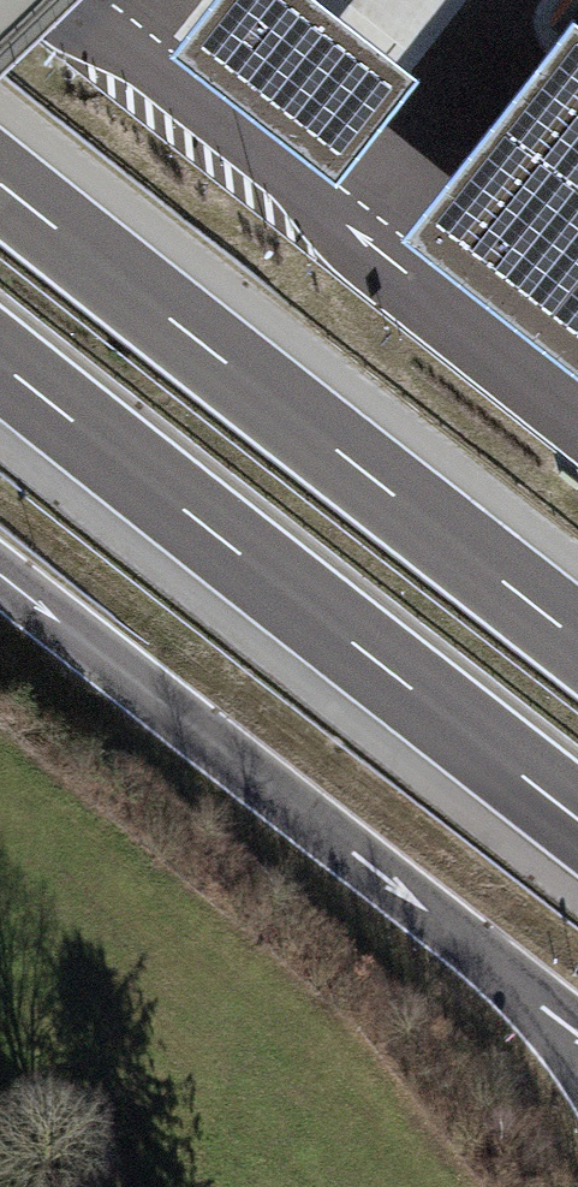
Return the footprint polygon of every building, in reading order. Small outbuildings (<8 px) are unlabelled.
[(345,0),(203,0),(193,12),(174,37),(336,163),(354,140),(400,83),(419,58),(345,0)] [(557,5),(577,21),(577,0),(561,0),(557,5)] [(544,88),(497,148),(448,211),(428,236),(577,352),(577,44),(544,88)]
